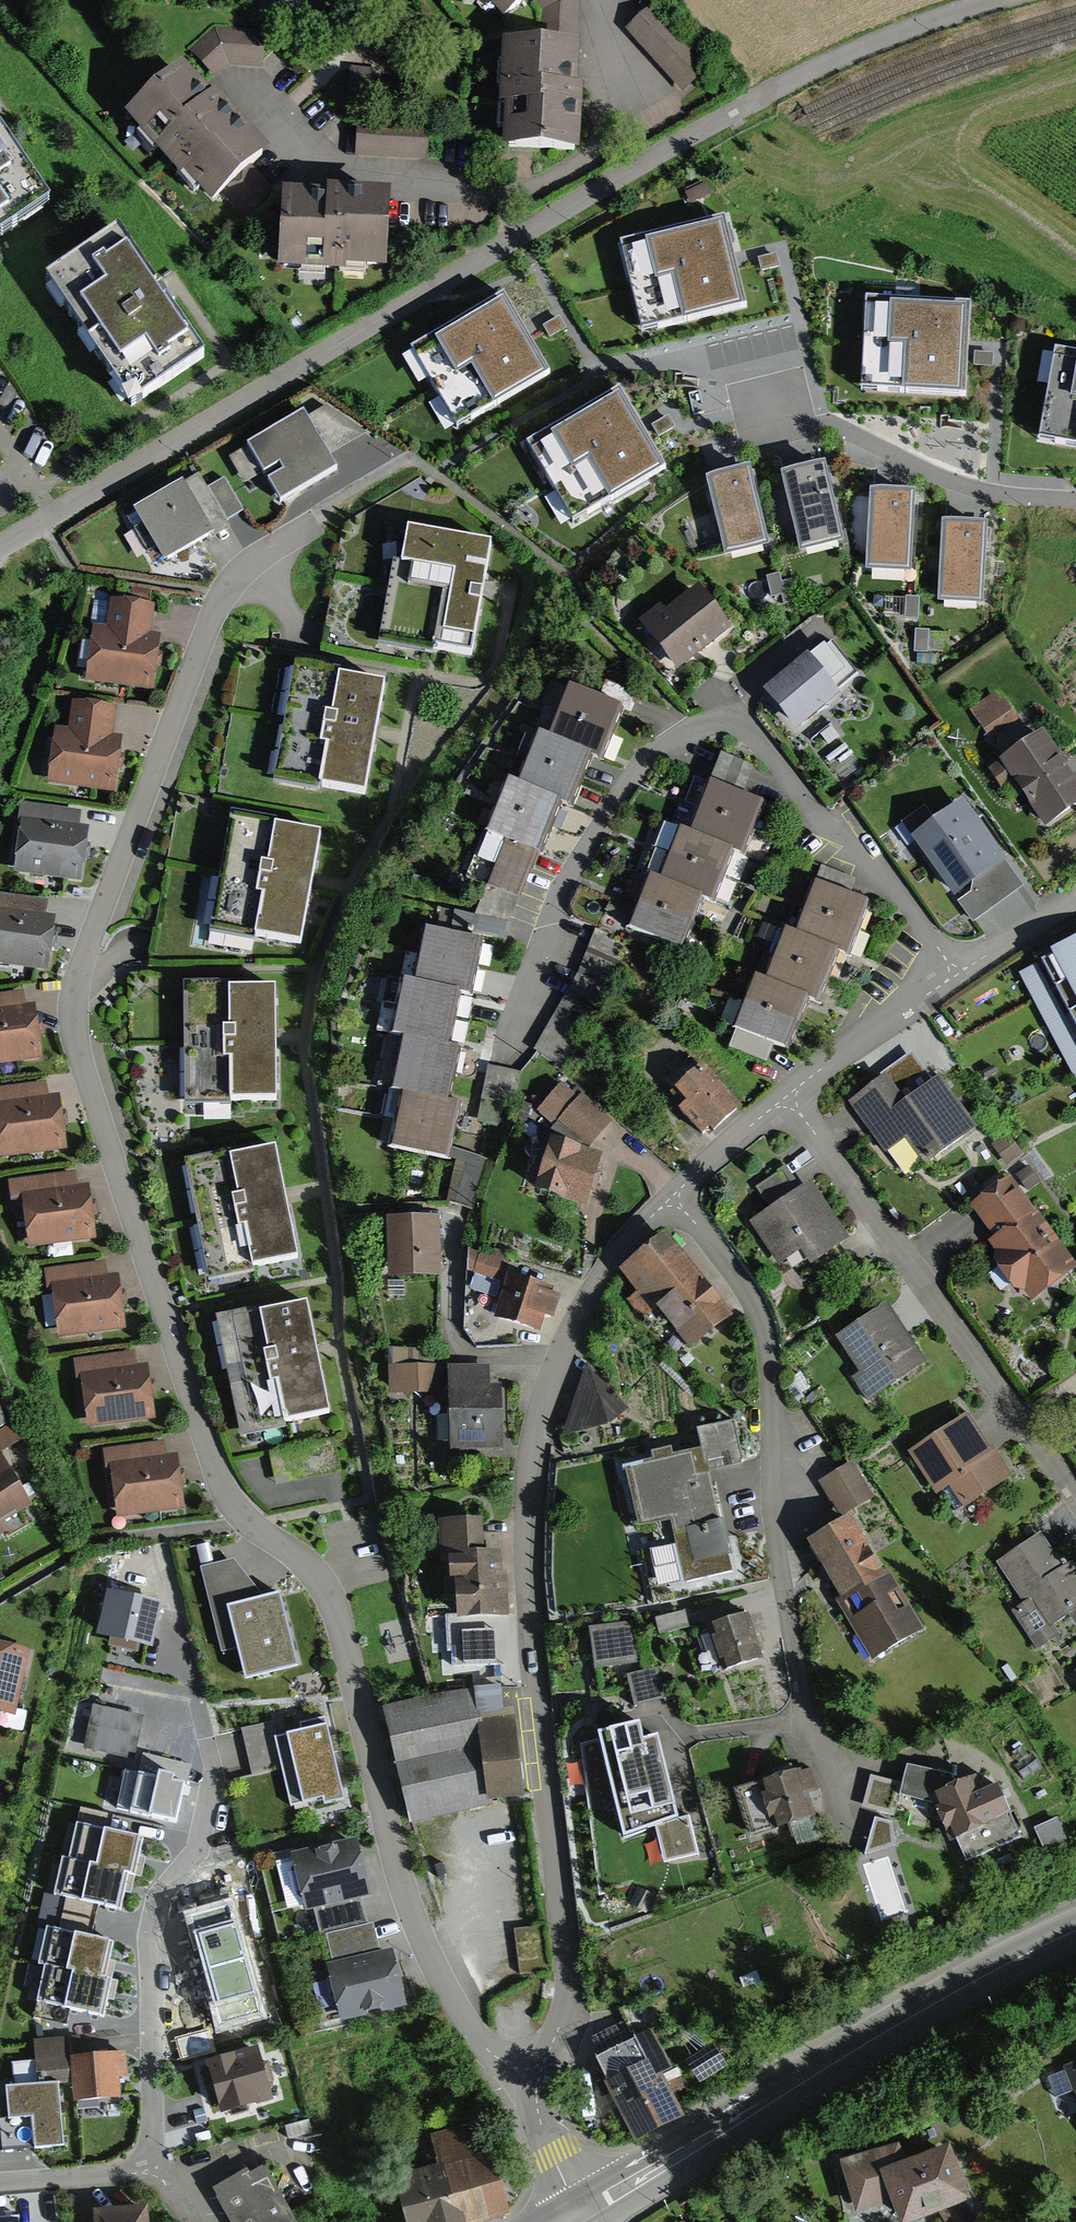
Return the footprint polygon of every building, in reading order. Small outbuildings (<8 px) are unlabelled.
[(504,20),(526,0),(487,0),(504,20)] [(655,10),(632,31),(688,92),(711,71),(655,10)] [(265,71),(265,32),(202,30),(202,70),(265,71)] [(581,45),(502,40),(498,103),(503,103),(501,147),(578,152),(582,87),(578,87),(581,45)] [(263,158),(182,72),(130,121),(211,207),(263,158)] [(427,122),(358,120),(357,157),(426,159),(427,122)] [(46,203),(0,134),(0,233),(46,203)] [(246,218),(265,202),(250,185),(231,201),(246,218)] [(390,198),(283,191),(278,268),(345,272),(345,263),(386,266),(390,198)] [(720,225),(620,250),(640,330),(740,306),(720,225)] [(114,230),(41,280),(130,412),(143,403),(204,362),(155,290),(114,230)] [(968,304),(867,299),(862,390),(963,395),(968,304)] [(496,301),(408,351),(453,429),(540,379),(496,301)] [(1055,351),(1039,440),(1075,447),(1075,355),(1055,351)] [(658,471),(614,396),(525,448),(569,523),(658,471)] [(326,407),(307,418),(329,455),(364,434),(326,407)] [(337,467),(329,455),(307,418),(303,411),(248,445),(281,500),(337,467)] [(841,539),(826,469),(785,478),(800,548),(841,539)] [(749,471),(710,480),(728,551),(766,542),(749,471)] [(228,525),(226,520),(207,489),(197,472),(132,511),(163,563),(228,525)] [(224,479),(207,489),(226,520),(244,511),(224,479)] [(914,496),(875,494),(872,566),(911,567),(914,496)] [(874,498),(857,497),(856,531),(872,532),(874,498)] [(987,528),(944,526),(939,602),(982,605),(987,528)] [(495,548),(403,531),(397,565),(444,574),(430,652),(475,660),(495,548)] [(694,585),(641,628),(673,668),(695,650),(700,655),(731,630),(694,585)] [(105,627),(94,626),(86,680),(154,690),(161,639),(150,638),(155,604),(109,597),(105,627)] [(951,651),(951,630),(919,630),(919,651),(951,651)] [(860,682),(831,644),(763,696),(792,733),(860,682)] [(388,684),(295,669),(277,782),(369,797),(388,684)] [(621,705),(570,683),(549,733),(540,730),(519,781),(511,777),(489,831),(539,852),(561,800),(570,804),(592,753),(600,756),(621,705)] [(988,731),(1020,718),(1011,694),(979,707),(988,731)] [(69,731),(54,729),(47,783),(118,793),(125,738),(114,737),(118,708),(73,702),(69,731)] [(1000,762),(1044,826),(1075,804),(1075,782),(1043,733),(1000,762)] [(765,805),(710,784),(691,834),(680,829),(660,881),(651,877),(629,933),(682,954),(703,900),(713,904),(733,851),(745,856),(765,805)] [(20,804),(17,821),(21,822),(13,872),(80,882),(88,828),(78,827),(80,813),(20,804)] [(963,805),(912,841),(971,922),(1022,886),(963,805)] [(322,834),(232,818),(212,932),(303,948),(322,834)] [(539,852),(489,831),(478,857),(474,855),(471,862),(465,875),(519,898),(539,852)] [(870,904),(816,882),(794,936),(786,932),(766,982),(757,978),(737,1027),(788,1048),(808,999),(818,1003),(837,955),(848,960),(870,904)] [(50,972),(58,914),(48,913),(49,901),(0,894),(0,966),(50,972)] [(510,920),(441,907),(437,926),(506,939),(510,920)] [(482,940),(426,928),(415,983),(405,980),(393,1038),(404,1040),(392,1092),(403,1094),(391,1149),(448,1161),(449,1157),(451,1144),(459,1107),(447,1105),(459,1047),(449,1045),(460,993),(470,995),(482,940)] [(595,932),(580,974),(537,1052),(566,1068),(611,986),(626,942),(595,932)] [(1040,959),(1075,1029),(1075,940),(1040,959)] [(285,989),(191,988),(190,1105),(284,1106),(285,989)] [(42,1059),(36,1004),(23,1005),(22,994),(0,997),(0,1064),(42,1059)] [(736,1105),(700,1063),(666,1092),(702,1134),(736,1105)] [(522,1073),(488,1066),(477,1120),(511,1126),(522,1073)] [(974,1131),(936,1075),(898,1101),(882,1078),(846,1103),(900,1182),(974,1131)] [(578,1095),(561,1081),(536,1110),(552,1123),(549,1128),(553,1130),(534,1185),(583,1202),(602,1152),(591,1148),(614,1122),(581,1091),(578,1095)] [(60,1095),(46,1097),(44,1084),(0,1090),(0,1158),(68,1148),(60,1095)] [(488,1160),(451,1144),(449,1157),(457,1159),(447,1199),(472,1206),(488,1160)] [(280,1145),(186,1164),(211,1285),(304,1267),(280,1145)] [(752,1187),(768,1210),(749,1224),(787,1279),(848,1237),(810,1182),(800,1189),(783,1165),(752,1187)] [(12,1201),(24,1200),(31,1249),(100,1240),(93,1187),(77,1189),(75,1173),(10,1182),(12,1201)] [(973,1203),(996,1238),(990,1242),(998,1253),(994,1261),(1012,1290),(1023,1290),(1032,1301),(1075,1269),(1075,1264),(1011,1175),(973,1203)] [(436,1212),(384,1214),(386,1276),(439,1273),(436,1212)] [(666,1231),(617,1268),(634,1290),(630,1294),(645,1313),(655,1305),(691,1350),(733,1317),(666,1231)] [(468,1269),(499,1278),(505,1259),(469,1248),(468,1269)] [(47,1287),(50,1287),(57,1338),(127,1329),(120,1278),(107,1279),(105,1263),(45,1270),(47,1287)] [(554,1286),(507,1270),(491,1316),(540,1332),(545,1316),(553,1318),(562,1292),(553,1289),(554,1286)] [(307,1300),(220,1317),(244,1438),(331,1422),(307,1300)] [(887,1304),(834,1339),(857,1374),(851,1378),(867,1403),(926,1363),(887,1304)] [(76,1381),(80,1380),(86,1429),(156,1420),(150,1365),(137,1367),(135,1352),(73,1360),(76,1381)] [(627,1408),(586,1363),(562,1435),(608,1423),(627,1408)] [(493,1365),(445,1364),(395,1364),(394,1389),(447,1390),(446,1449),(502,1450),(503,1384),(493,1383),(493,1365)] [(1,1455),(30,1437),(20,1420),(8,1427),(0,1406),(0,1455),(1,1455)] [(968,1412),(910,1449),(936,1488),(947,1482),(964,1508),(1015,1474),(994,1442),(989,1445),(968,1412)] [(654,1463),(626,1470),(640,1528),(671,1520),(686,1583),(731,1572),(717,1513),(707,1471),(742,1463),(732,1423),(696,1432),(701,1452),(673,1459),(670,1450),(661,1452),(652,1454),(654,1463)] [(106,1470),(110,1469),(116,1516),(184,1507),(178,1457),(165,1458),(163,1442),(103,1450),(106,1470)] [(1,1455),(0,1455),(0,1536),(7,1532),(2,1523),(31,1507),(1,1455)] [(853,1464),(820,1483),(841,1518),(873,1498),(853,1464)] [(485,1517),(439,1521),(444,1599),(455,1598),(456,1620),(510,1617),(504,1536),(486,1537),(485,1517)] [(824,1571),(818,1574),(868,1661),(923,1630),(890,1571),(883,1575),(853,1522),(810,1546),(824,1571)] [(994,1564),(1021,1604),(1011,1610),(1038,1650),(1053,1640),(1057,1645),(1075,1633),(1075,1571),(1069,1561),(1063,1565),(1041,1532),(994,1564)] [(233,1561),(200,1568),(222,1653),(237,1650),(245,1682),(299,1668),(280,1596),(265,1600),(233,1561)] [(159,1602),(107,1591),(97,1636),(150,1647),(159,1602)] [(685,1611),(655,1619),(659,1635),(689,1628),(685,1611)] [(708,1633),(704,1634),(713,1664),(718,1663),(721,1671),(763,1658),(749,1612),(706,1625),(708,1633)] [(632,1621),(588,1626),(593,1667),(637,1662),(632,1621)] [(15,1716),(27,1652),(0,1647),(0,1714),(15,1716)] [(658,1666),(627,1673),(635,1706),(666,1698),(658,1666)] [(409,1824),(487,1804),(524,1801),(513,1683),(470,1687),(381,1709),(409,1824)] [(140,1717),(95,1707),(86,1746),(131,1757),(140,1717)] [(640,1719),(599,1729),(624,1835),(677,1814),(658,1733),(644,1738),(640,1719)] [(151,1773),(136,1770),(126,1819),(180,1830),(189,1784),(195,1785),(204,1738),(160,1729),(151,1773)] [(343,1802),(325,1730),(277,1741),(293,1808),(324,1801),(325,1806),(343,1802)] [(953,1774),(907,1764),(903,1782),(899,1794),(934,1803),(951,1842),(957,1839),(967,1861),(1021,1835),(996,1782),(983,1787),(977,1773),(957,1782),(953,1774)] [(798,1769),(735,1792),(753,1839),(816,1816),(810,1799),(822,1795),(812,1768),(800,1773),(798,1769)] [(899,1794),(903,1782),(870,1774),(861,1806),(894,1815),(899,1794)] [(656,1825),(665,1860),(698,1851),(690,1817),(656,1825)] [(892,1821),(875,1818),(865,1853),(894,1844),(892,1821)] [(1057,1820),(1035,1830),(1046,1854),(1067,1844),(1057,1820)] [(77,1827),(70,1863),(135,1878),(141,1879),(146,1859),(140,1858),(144,1841),(77,1827)] [(357,1842),(292,1858),(307,1913),(315,1911),(322,1938),(327,1937),(369,1926),(362,1899),(371,1897),(357,1842)] [(867,1864),(884,1920),(909,1912),(892,1857),(867,1864)] [(131,1894),(135,1878),(70,1863),(63,1862),(56,1897),(120,1911),(124,1892),(131,1894)] [(334,1966),(327,1968),(341,2023),(404,2007),(391,1952),(380,1955),(372,1925),(369,1926),(327,1937),(334,1966)] [(543,1926),(515,1930),(521,1972),(549,1968),(543,1926)] [(252,1937),(214,1929),(208,1954),(216,1955),(200,2033),(239,2041),(252,1980),(243,1979),(252,1937)] [(41,1967),(46,1968),(111,1982),(116,1962),(109,1961),(113,1944),(49,1930),(41,1967)] [(118,1984),(111,1982),(46,1968),(38,2005),(104,2020),(108,2000),(114,2002),(118,1984)] [(634,2037),(636,2042),(596,2062),(635,2142),(683,2118),(664,2078),(674,2073),(652,2028),(634,2037)] [(81,2039),(34,2043),(36,2075),(56,2073),(57,2084),(72,2083),(74,2104),(121,2101),(119,2078),(126,2077),(124,2056),(82,2059),(81,2039)] [(713,2046),(685,2064),(699,2085),(727,2067),(713,2046)] [(259,2051),(208,2065),(222,2117),(273,2103),(270,2090),(274,2085),(268,2065),(262,2064),(259,2051)] [(1075,2123),(1075,2071),(1058,2078),(1075,2123)] [(6,2090),(8,2121),(0,2122),(0,2129),(2,2153),(61,2148),(56,2086),(6,2090)] [(839,2157),(852,2213),(892,2202),(898,2221),(906,2221),(971,2196),(949,2143),(904,2158),(900,2141),(839,2157)] [(483,2147),(384,2179),(398,2221),(443,2221),(501,2204),(483,2147)] [(231,2221),(297,2221),(264,2166),(250,2174),(248,2169),(212,2189),(231,2221)] [(94,2212),(94,2221),(151,2221),(150,2209),(94,2212)]
